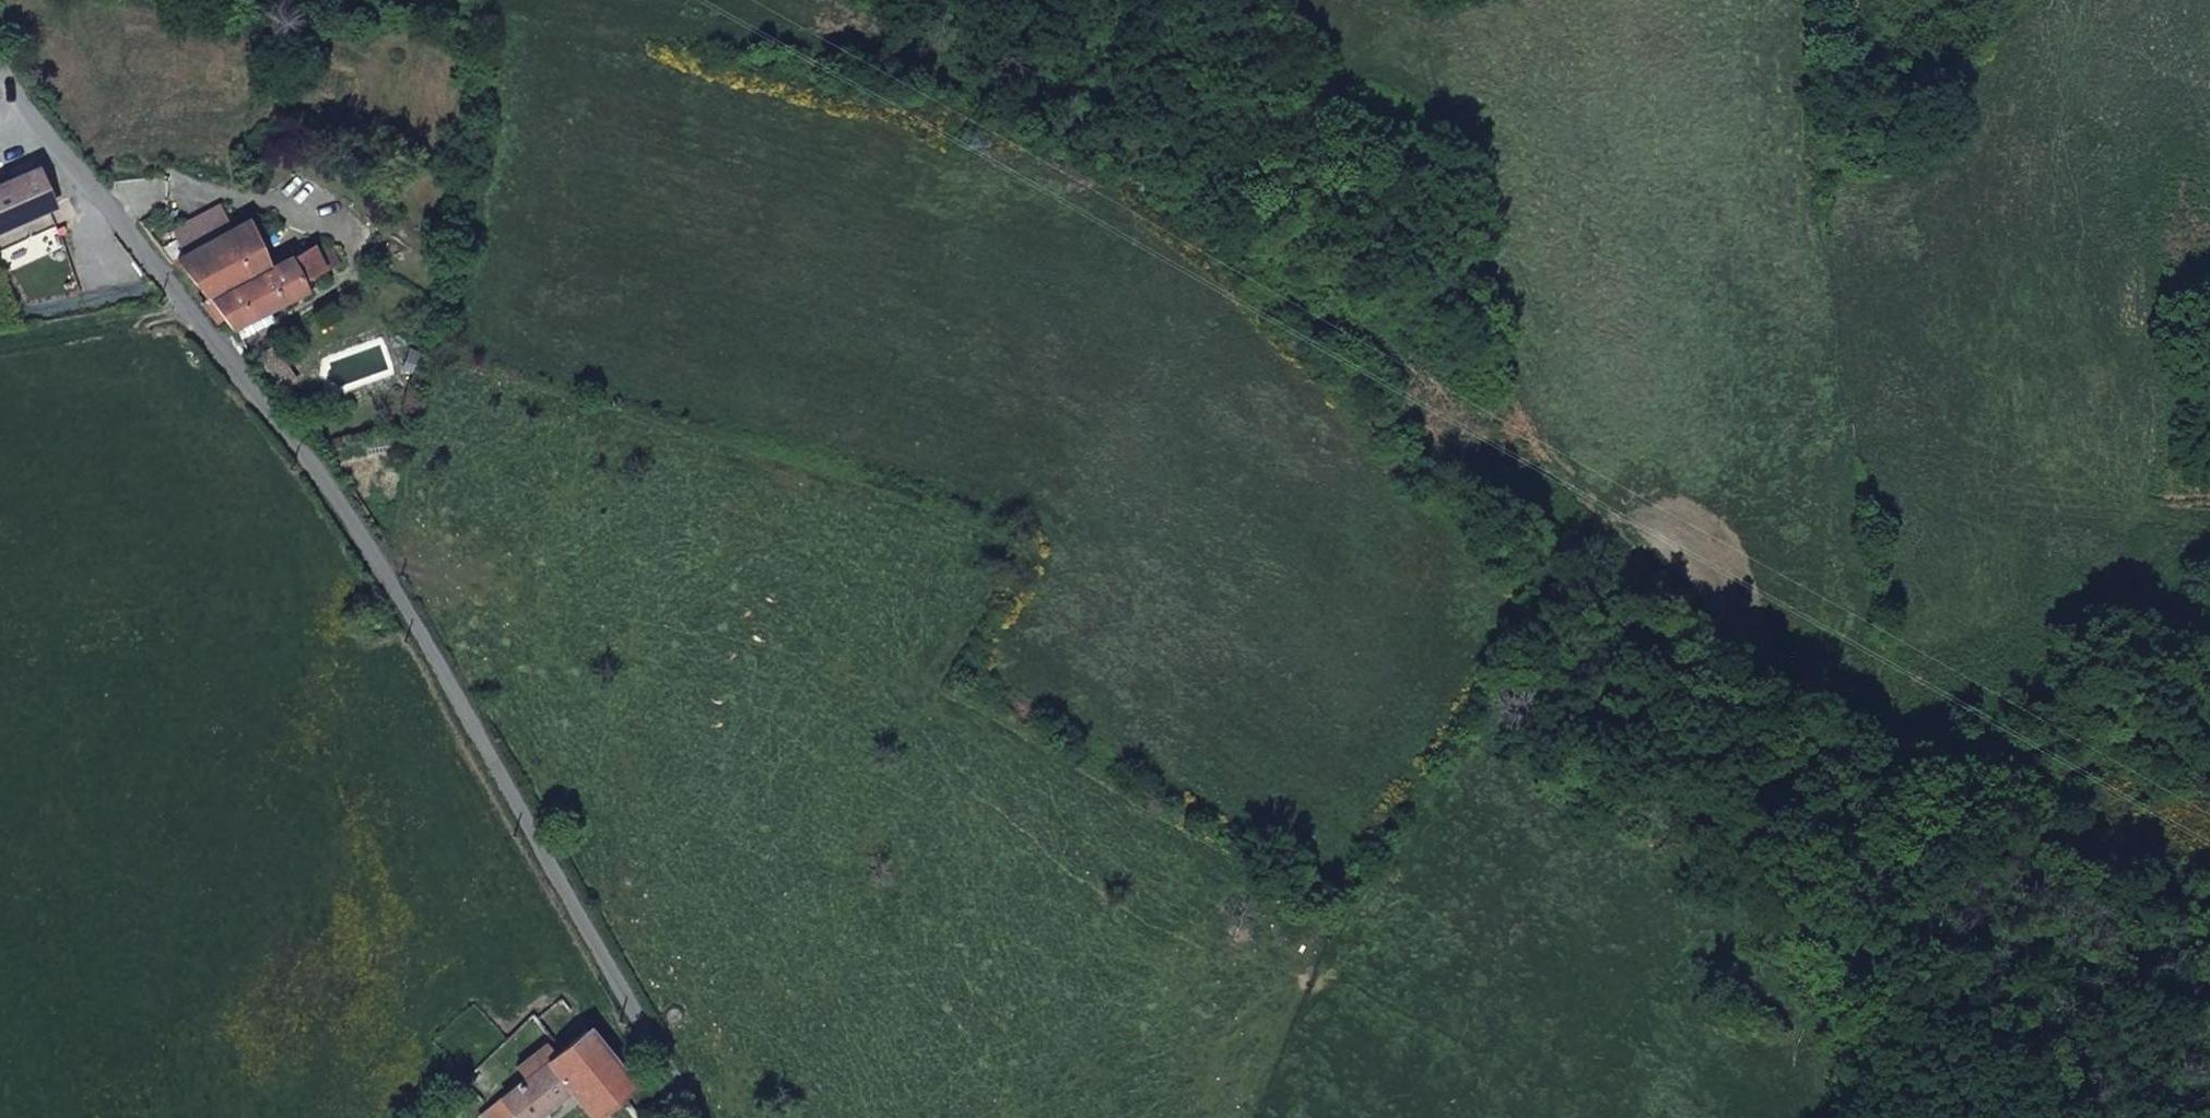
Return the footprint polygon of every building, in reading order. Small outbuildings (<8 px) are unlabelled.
[(53,207),(46,192),(56,188),(45,164),(0,184),(0,230),(53,207)] [(240,220),(176,261),(205,299),(199,304),(215,324),(221,320),(229,328),(299,283),(296,277),(334,253),(327,241),(316,247),(310,238),(270,263),(240,220)] [(297,378),(281,355),(276,346),(259,358),(258,359),(279,390),(297,378)] [(587,1023),(583,1026),(552,1052),(544,1042),(516,1066),(523,1076),(479,1112),(483,1117),(534,1117),(568,1091),(590,1117),(605,1117),(608,1116),(602,1109),(634,1082),(587,1023)]
